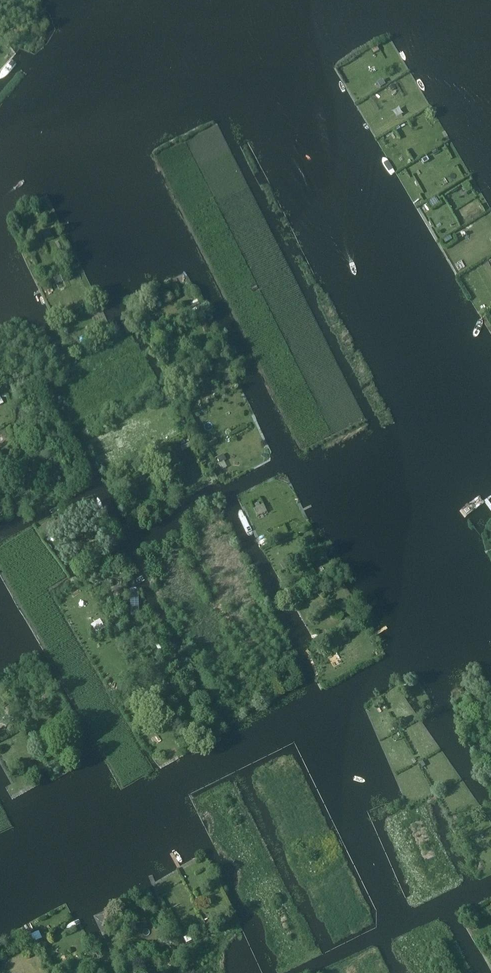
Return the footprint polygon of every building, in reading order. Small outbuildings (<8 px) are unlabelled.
[(383,79),(377,82),(381,87),(386,84),(383,79)] [(473,190),(468,181),(462,185),(467,193),(473,190)] [(432,207),(440,202),(437,198),(435,199),(434,198),(428,202),(432,207)] [(44,239),(52,234),(48,228),(40,232),(44,239)] [(453,239),(450,235),(443,239),(445,243),(453,239)] [(80,269),(78,264),(72,266),(75,272),(80,269)] [(62,281),(60,275),(53,278),(56,284),(62,281)] [(202,305),(190,310),(192,316),(205,311),(202,305)] [(189,442),(181,446),(183,450),(191,446),(189,442)] [(174,455),(177,449),(171,445),(168,451),(174,455)] [(220,463),(226,459),(223,454),(217,457),(220,463)] [(257,517),(267,512),(263,504),(260,505),(258,502),(254,504),(256,507),(253,509),(257,517)] [(41,534),(59,528),(56,519),(38,526),(41,534)] [(311,577),(302,581),(305,587),(314,583),(311,577)] [(139,617),(138,590),(130,591),(130,617),(139,617)] [(327,655),(336,650),(334,646),(325,651),(327,655)] [(45,692),(39,696),(42,700),(48,697),(45,692)] [(48,934),(45,927),(38,931),(41,937),(48,934)] [(35,943),(31,931),(26,933),(31,945),(35,943)] [(189,935),(183,938),(186,944),(192,941),(189,935)]
